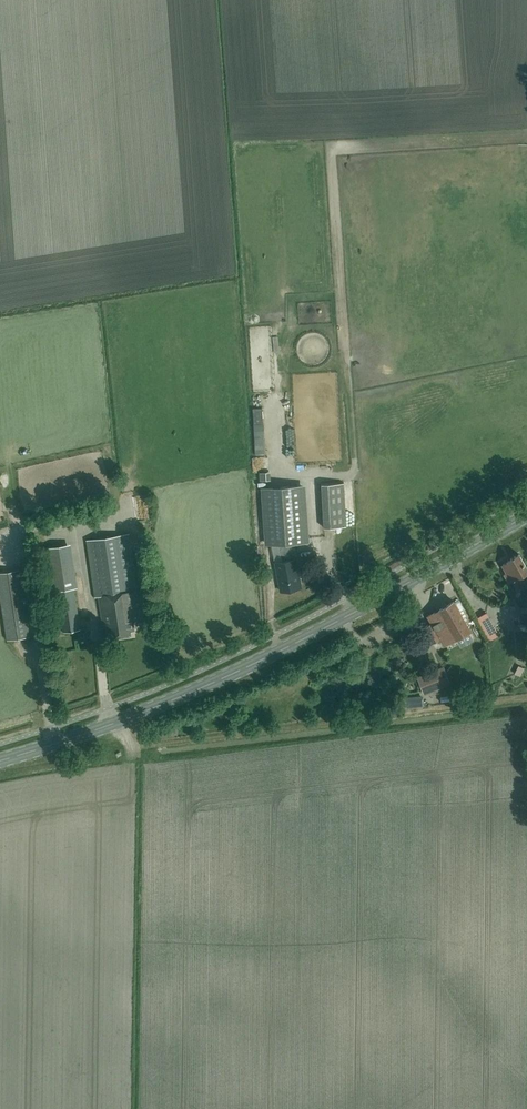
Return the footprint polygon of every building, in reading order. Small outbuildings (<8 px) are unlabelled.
[(252,360),(253,367),(260,366),(259,359),(252,360)] [(326,463),(327,471),(336,469),(335,462),(326,463)] [(271,478),(269,471),(258,473),(259,480),(271,478)] [(9,472),(1,475),(5,483),(13,480),(9,472)] [(346,481),(347,504),(356,504),(355,481),(346,481)] [(347,526),(344,483),(325,484),(328,528),(347,526)] [(309,542),(305,485),(261,488),(265,545),(309,542)] [(137,589),(129,534),(87,540),(95,596),(99,596),(105,637),(111,636),(111,637),(131,635),(130,630),(134,630),(133,620),(144,618),(139,589),(137,589)] [(78,588),(71,543),(43,548),(50,592),(57,591),(64,632),(81,629),(74,588),(78,588)] [(519,554),(508,560),(509,561),(503,565),(507,572),(504,574),(509,582),(512,581),(517,590),(526,584),(526,582),(523,574),(526,572),(526,568),(519,554)] [(301,587),(296,559),(276,562),(281,591),(301,587)] [(19,569),(0,572),(0,593),(7,640),(30,636),(19,569)] [(470,630),(454,601),(428,616),(432,623),(424,628),(432,642),(440,638),(444,645),(470,630)] [(496,628),(486,633),(491,641),(501,636),(496,628)] [(462,645),(475,638),(471,630),(457,638),(462,645)] [(443,663),(418,673),(425,690),(450,680),(443,663)] [(511,678),(520,682),(526,668),(516,664),(511,678)] [(434,693),(428,694),(430,705),(437,704),(434,693)] [(402,700),(404,708),(426,704),(424,696),(402,700)]
